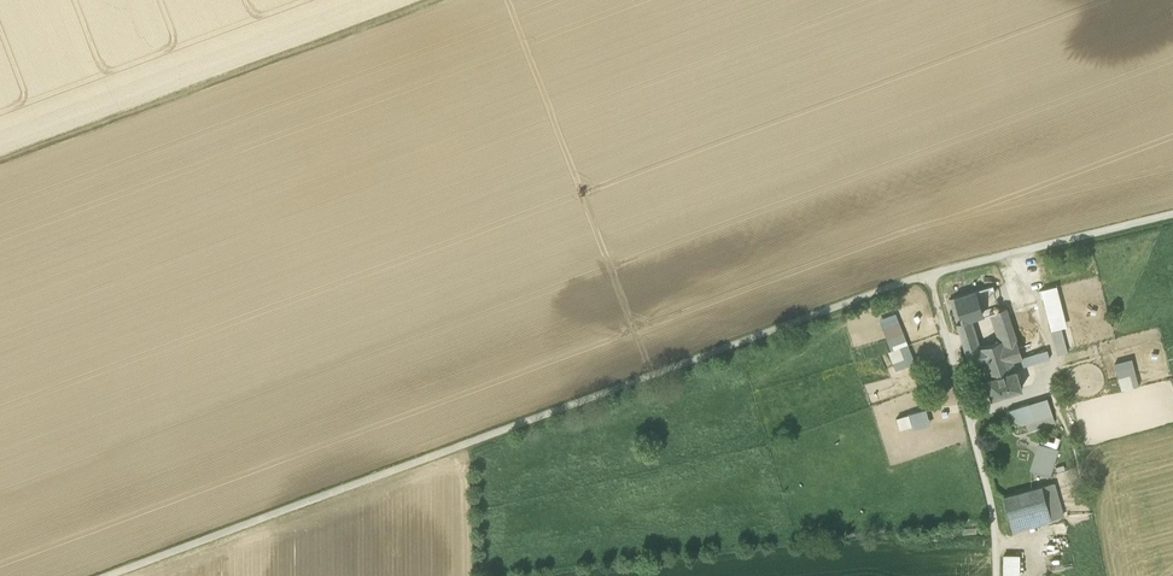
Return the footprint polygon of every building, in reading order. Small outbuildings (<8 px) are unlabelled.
[(1048,288),(1059,327),(1067,325),(1056,286),(1048,288)] [(1048,288),(1044,289),(1055,329),(1059,327),(1048,288)] [(1055,329),(1044,289),(1041,290),(1052,329),(1055,329)] [(971,319),(982,316),(974,291),(949,299),(957,324),(971,319)] [(1016,368),(1025,365),(1022,357),(1016,339),(1010,320),(1006,307),(994,311),(1003,339),(998,341),(979,347),(976,348),(974,342),(964,346),(969,364),(980,361),(983,360),(988,377),(1016,368)] [(1003,339),(994,311),(989,313),(998,341),(1003,339)] [(883,329),(899,322),(895,313),(879,319),(883,329)] [(1022,316),(1010,320),(1016,339),(1028,335),(1022,316)] [(973,326),(971,319),(957,324),(964,346),(974,342),(976,348),(979,347),(973,326)] [(915,362),(899,322),(883,329),(891,350),(888,351),(895,370),(915,362)] [(1055,343),(1064,340),(1061,328),(1052,330),(1055,343)] [(1064,340),(1055,343),(1058,354),(1067,352),(1064,340)] [(1047,350),(1022,357),(1025,365),(1050,358),(1047,350)] [(1117,373),(1133,369),(1130,358),(1114,362),(1117,373)] [(987,384),(992,397),(1022,388),(1016,368),(988,377),(983,360),(980,361),(985,378),(982,379),(983,385),(987,384)] [(1138,385),(1133,369),(1117,373),(1122,389),(1138,385)] [(1047,397),(1029,403),(1035,420),(1053,415),(1047,397)] [(1010,409),(1015,426),(1026,423),(1035,420),(1029,403),(1010,409)] [(925,408),(908,414),(912,425),(913,431),(931,425),(925,408)] [(908,414),(897,417),(900,429),(912,425),(908,414)] [(1035,420),(1026,423),(1028,431),(1055,422),(1053,415),(1035,420)] [(1030,469),(1050,475),(1059,449),(1038,442),(1030,469)] [(1054,482),(1042,486),(1048,507),(1009,518),(1012,530),(1063,516),(1054,482)] [(1004,496),(1009,518),(1048,507),(1042,486),(1004,496)] [(1004,556),(1004,575),(1018,575),(1019,556),(1004,556)]
